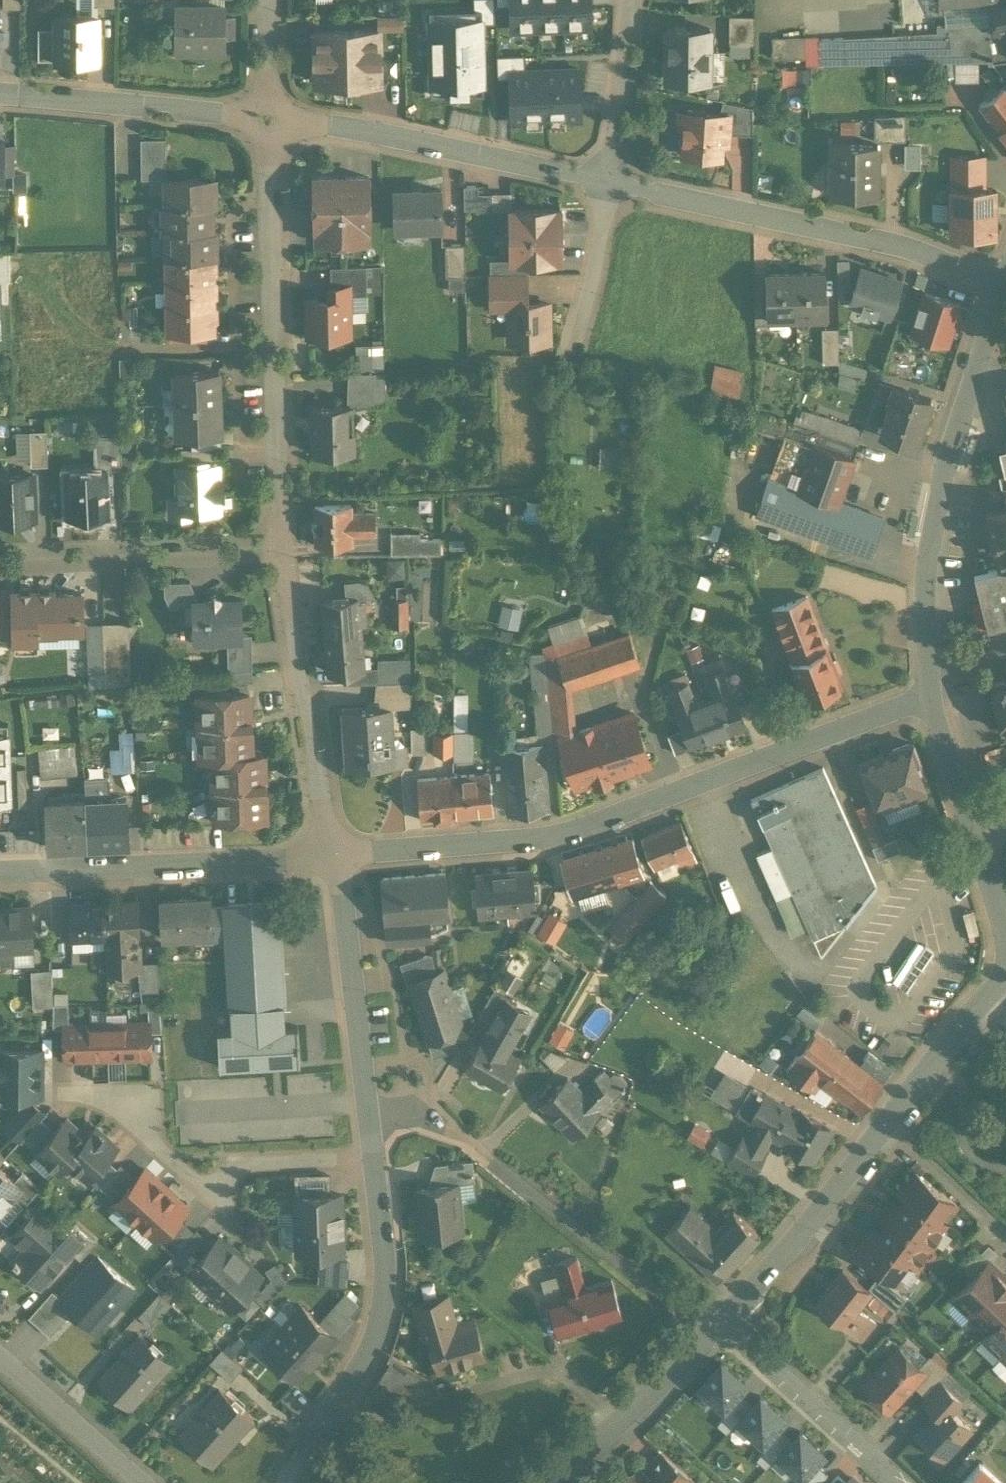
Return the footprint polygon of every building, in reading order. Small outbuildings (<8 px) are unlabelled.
[(473,9),(481,9),(482,23),(494,22),(494,0),(473,0),(473,9)] [(511,30),(538,29),(537,0),(510,0),(510,5),(511,30)] [(538,29),(563,28),(562,0),(537,0),(538,29)] [(563,28),(590,27),(589,0),(562,0),(563,28)] [(993,21),(981,24),(982,30),(994,27),(1005,25),(1005,0),(988,0),(993,21)] [(197,3),(176,3),(176,46),(224,46),(224,35),(224,15),(224,3),(197,3)] [(473,9),(428,10),(431,96),(483,95),(482,23),(481,9),(473,9)] [(97,14),(57,14),(56,15),(60,15),(60,26),(38,26),(38,57),(55,57),(55,59),(97,59),(97,14)] [(752,14),(728,14),(729,42),(752,42),(752,14)] [(233,35),(233,15),(224,15),(224,35),(233,35)] [(936,22),(937,30),(817,37),(819,63),(991,60),(1005,58),(1005,25),(994,27),(982,30),(981,24),(979,20),(936,22)] [(709,27),(666,26),(665,77),(708,78),(709,27)] [(342,30),(341,28),(314,29),(314,46),(314,60),(315,80),(379,79),(378,59),(379,59),(379,45),(378,45),(378,28),(350,28),(350,30),(342,30)] [(509,70),(525,70),(524,54),(496,55),(497,78),(509,77),(509,70)] [(991,60),(1000,72),(999,73),(1005,82),(1005,58),(991,60)] [(525,70),(509,70),(509,77),(511,122),(580,119),(578,67),(525,70)] [(810,67),(784,67),(783,82),(810,83),(810,67)] [(979,105),(1005,139),(1005,84),(979,105)] [(751,106),(722,100),(719,113),(722,113),(721,132),(752,134),(751,106)] [(705,109),(686,108),(684,141),(694,141),(693,157),(709,158),(709,155),(719,156),(721,132),(722,113),(719,113),(705,112),(705,109)] [(905,113),(873,115),(873,139),(904,139),(905,113)] [(165,137),(140,137),(140,151),(165,151),(165,137)] [(14,172),(14,143),(2,144),(2,172),(14,172)] [(876,143),(831,143),(831,164),(831,165),(836,165),(836,193),(836,194),(876,194),(876,143)] [(918,146),(905,146),(905,166),(918,167),(918,146)] [(165,151),(140,151),(140,164),(165,163),(165,151)] [(982,157),(952,157),(952,188),(982,188),(982,157)] [(165,177),(165,163),(140,164),(140,177),(165,177)] [(831,164),(827,167),(827,190),(830,193),(836,193),(836,165),(831,165),(831,164)] [(337,178),(337,177),(313,177),(314,227),(315,227),(315,239),(368,238),(368,226),(369,226),(369,176),(344,176),(344,178),(337,178)] [(213,177),(165,177),(166,203),(166,204),(211,203),(211,204),(214,204),(213,177)] [(477,193),(477,185),(463,185),(463,209),(492,208),(491,192),(477,193)] [(952,188),(952,201),(947,201),(947,218),(952,218),(952,231),(992,231),(992,188),(982,188),(952,188)] [(441,191),(393,193),(394,227),(442,226),(441,191)] [(211,203),(166,204),(166,203),(163,203),(163,231),(166,231),(166,230),(211,229),(211,204),(211,203)] [(560,207),(510,208),(510,234),(560,233),(560,207)] [(211,229),(166,230),(166,231),(167,257),(215,256),(214,229),(211,229)] [(560,233),(510,234),(510,259),(510,260),(525,260),(560,259),(560,233)] [(465,276),(464,242),(444,243),(444,276),(448,276),(465,276)] [(215,256),(167,257),(166,257),(166,281),(215,280),(215,279),(212,279),(212,268),(215,268),(215,256)] [(849,285),(850,257),(838,257),(838,285),(849,285)] [(526,274),(525,260),(510,260),(510,259),(489,259),(489,275),(526,274)] [(366,293),(365,265),(329,266),(330,267),(332,267),(332,286),(347,285),(347,294),(366,293)] [(901,281),(861,268),(849,303),(889,316),(901,281)] [(824,270),(795,271),(796,315),(826,314),(824,270)] [(795,271),(766,272),(766,290),(767,316),(769,316),(768,311),(784,310),(784,316),(796,315),(795,271)] [(526,274),(489,275),(490,291),(526,290),(526,274)] [(465,289),(465,276),(448,276),(448,289),(465,289)] [(215,280),(166,281),(167,293),(168,294),(170,294),(170,304),(213,304),(213,292),(215,292),(215,280)] [(347,294),(347,285),(332,286),(330,286),(330,298),(307,298),(308,334),(348,333),(347,294)] [(547,301),(526,302),(526,290),(490,291),(490,306),(508,306),(509,331),(519,331),(519,340),(548,340),(547,301)] [(766,290),(753,290),(754,323),(769,323),(769,316),(767,316),(766,290)] [(959,304),(926,293),(913,333),(946,344),(959,304)] [(213,304),(170,304),(167,305),(167,316),(168,318),(170,318),(171,329),(208,329),(213,329),(213,316),(215,316),(215,304),(213,304)] [(837,360),(837,326),(821,326),(822,361),(837,360)] [(208,329),(171,329),(171,341),(209,341),(208,329)] [(839,382),(859,384),(861,363),(841,361),(839,382)] [(743,371),(715,365),(710,389),(739,396),(743,371)] [(218,369),(174,370),(176,434),(220,433),(218,369)] [(385,391),(384,370),(349,371),(350,392),(385,391)] [(930,396),(891,383),(886,400),(890,402),(880,433),(914,444),(930,396)] [(353,450),(352,404),(312,405),(313,451),(353,450)] [(818,430),(749,411),(748,426),(782,438),(769,476),(798,486),(818,430)] [(862,426),(823,414),(818,430),(857,442),(862,426)] [(47,429),(29,429),(31,464),(48,464),(47,429)] [(857,442),(818,430),(798,486),(769,476),(755,514),(830,540),(844,503),(836,500),(857,442)] [(120,467),(120,433),(103,433),(104,461),(119,461),(119,467),(120,467)] [(600,465),(624,466),(624,446),(601,445),(600,465)] [(1001,446),(1003,456),(1000,457),(1003,470),(997,471),(1005,505),(1005,445),(1001,446)] [(212,446),(180,447),(181,448),(182,448),(182,464),(187,464),(187,460),(207,459),(207,463),(212,463),(211,447),(212,447),(212,446)] [(207,459),(187,460),(187,464),(182,464),(178,464),(179,474),(174,477),(174,493),(180,495),(180,508),(191,508),(199,515),(206,507),(217,507),(217,494),(222,491),(221,478),(216,475),(216,463),(212,463),(207,463),(207,459)] [(105,467),(66,469),(68,515),(107,514),(105,467)] [(33,473),(0,474),(0,517),(34,517),(33,473)] [(351,512),(350,503),(314,504),(315,519),(311,519),(311,527),(315,527),(315,544),(351,543),(351,534),(375,533),(374,511),(351,512)] [(882,515),(844,503),(830,540),(869,553),(882,515)] [(985,510),(998,566),(1005,565),(1005,505),(985,510)] [(721,511),(705,506),(702,518),(718,522),(721,511)] [(419,530),(390,531),(390,538),(391,553),(439,553),(439,538),(419,538),(419,530)] [(987,569),(987,572),(974,575),(987,627),(1005,622),(1005,565),(998,566),(987,569)] [(81,590),(35,592),(36,628),(37,628),(82,626),(81,590)] [(0,593),(0,627),(8,627),(7,613),(13,612),(14,641),(38,640),(37,628),(36,628),(35,592),(0,593)] [(839,681),(805,594),(771,608),(804,695),(839,681)] [(238,597),(194,599),(194,598),(193,598),(195,636),(196,636),(239,634),(239,635),(240,635),(239,596),(238,597)] [(357,596),(323,599),(326,638),(359,636),(360,636),(359,622),(365,622),(364,609),(358,610),(357,596)] [(405,598),(391,598),(391,624),(406,624),(405,598)] [(501,602),(499,623),(520,626),(522,605),(501,602)] [(121,619),(101,620),(101,622),(102,650),(104,683),(127,681),(126,644),(121,644),(121,619)] [(101,622),(88,623),(88,650),(102,650),(101,622)] [(628,631),(556,655),(566,687),(639,663),(628,631)] [(326,638),(326,639),(328,670),(345,669),(361,668),(361,667),(359,636),(326,638)] [(251,643),(227,644),(227,670),(251,667),(251,643)] [(549,741),(542,651),(528,652),(537,743),(541,742),(549,741)] [(377,666),(361,667),(361,668),(345,669),(346,682),(376,681),(377,681),(377,666)] [(723,667),(705,674),(714,696),(732,690),(723,667)] [(991,682),(991,681),(989,682),(1001,728),(1005,727),(1005,678),(991,682)] [(377,681),(376,681),(378,707),(390,706),(410,706),(410,680),(377,681)] [(687,681),(669,687),(677,710),(695,703),(687,681)] [(198,692),(200,755),(251,752),(250,728),(252,728),(251,716),(249,716),(248,690),(231,691),(231,688),(215,689),(215,691),(198,692)] [(714,696),(705,700),(717,734),(745,723),(733,689),(732,690),(714,696)] [(453,693),(435,693),(435,710),(453,710),(453,693)] [(677,710),(676,710),(689,744),(717,734),(705,700),(695,703),(677,710)] [(378,707),(342,709),(342,711),(343,711),(346,760),(346,762),(393,759),(393,757),(389,757),(389,745),(392,745),(390,706),(378,707)] [(632,712),(558,735),(575,784),(647,760),(632,712)] [(0,724),(0,808),(11,807),(7,723),(0,724)] [(426,728),(411,728),(411,753),(425,753),(426,728)] [(112,772),(136,771),(134,730),(121,730),(121,741),(111,742),(112,772)] [(453,751),(453,730),(433,730),(433,752),(453,751)] [(472,730),(453,730),(453,751),(452,758),(473,757),(472,730)] [(549,741),(541,742),(543,766),(555,765),(554,757),(551,758),(550,741),(549,741)] [(537,743),(502,746),(507,810),(546,807),(543,766),(541,742),(537,743)] [(912,742),(858,762),(874,804),(879,802),(881,807),(892,803),(890,798),(912,790),(914,795),(925,791),(923,786),(928,784),(912,742)] [(73,744),(27,748),(29,776),(76,772),(73,744)] [(392,745),(389,745),(389,757),(393,757),(393,759),(405,758),(404,744),(392,745)] [(263,752),(212,755),(214,816),(232,816),(232,818),(248,818),(248,815),(265,815),(264,789),(266,789),(266,777),(264,777),(263,752)] [(874,882),(822,766),(750,798),(771,846),(791,890),(812,936),(813,935),(811,931),(838,919),(833,908),(855,899),(852,891),(874,882)] [(105,769),(82,770),(84,791),(106,790),(105,769)] [(489,772),(452,775),(456,816),(492,812),(489,772)] [(452,775),(417,778),(421,819),(456,816),(452,775)] [(125,797),(84,798),(86,843),(127,841),(125,797)] [(84,798),(44,800),(47,845),(86,843),(84,798)] [(680,821),(641,836),(653,866),(676,857),(691,851),(680,821)] [(894,836),(871,846),(877,859),(899,849),(899,848),(898,848),(893,837),(894,837),(894,836)] [(633,839),(563,860),(573,892),(643,871),(633,839)] [(791,890),(771,846),(756,853),(775,897),(791,890)] [(691,851),(676,857),(679,866),(695,860),(691,851)] [(531,867),(503,869),(506,909),(534,907),(531,867)] [(503,869),(474,872),(478,911),(506,909),(503,869)] [(445,872),(382,877),(386,922),(428,919),(448,917),(445,872)] [(874,882),(852,891),(855,899),(862,904),(876,886),(874,882)] [(653,884),(623,914),(635,925),(665,895),(653,884)] [(161,934),(210,931),(211,931),(210,905),(209,895),(159,898),(161,934)] [(135,899),(102,901),(103,936),(136,934),(137,934),(135,899)] [(229,1005),(282,1002),(276,900),(224,903),(224,904),(210,905),(211,931),(210,931),(210,939),(226,938),(229,1005)] [(103,936),(102,901),(68,903),(70,938),(103,936)] [(0,908),(0,961),(11,960),(11,945),(27,944),(27,931),(31,931),(30,906),(0,908)] [(428,919),(386,922),(387,941),(429,937),(428,919)] [(136,934),(103,936),(104,949),(105,963),(105,965),(138,963),(136,934)] [(44,946),(32,947),(33,967),(45,966),(44,946)] [(105,963),(104,949),(90,950),(91,964),(105,963)] [(516,952),(507,968),(519,975),(529,959),(516,952)] [(407,982),(412,981),(436,973),(436,971),(430,953),(401,962),(407,982)] [(436,973),(412,981),(416,993),(416,1001),(419,1009),(424,1016),(430,1037),(428,1037),(433,1054),(457,1046),(452,1030),(455,1029),(460,1018),(444,968),(436,971),(436,973)] [(515,1004),(492,990),(479,1012),(492,1019),(502,1025),(515,1004)] [(282,1002),(229,1005),(230,1028),(216,1029),(218,1070),(299,1066),(297,1028),(284,1029),(282,1002)] [(67,1003),(52,1004),(52,1028),(64,1027),(64,1025),(65,1025),(65,1027),(68,1027),(67,1003)] [(507,1050),(529,1012),(515,1004),(502,1025),(492,1019),(482,1036),(507,1050)] [(565,1046),(574,1028),(559,1020),(549,1039),(565,1046)] [(147,1025),(106,1026),(106,1024),(107,1054),(148,1052),(148,1055),(149,1054),(148,1022),(147,1023),(147,1025)] [(68,1027),(65,1027),(65,1025),(64,1025),(64,1027),(65,1057),(66,1057),(66,1055),(107,1054),(106,1024),(105,1024),(106,1026),(68,1027)] [(836,1039),(861,1051),(866,1041),(841,1029),(836,1039)] [(880,1080),(814,1030),(793,1057),(794,1057),(786,1068),(811,1087),(807,1092),(824,1102),(835,1088),(859,1107),(880,1080)] [(507,1050),(482,1036),(464,1066),(501,1087),(518,1057),(507,1050)] [(0,1048),(0,1094),(15,1094),(30,1094),(38,1085),(39,1049),(0,1048)] [(623,1088),(602,1068),(593,1077),(611,1096),(613,1098),(623,1088)] [(735,1108),(749,1082),(725,1069),(711,1095),(735,1108)] [(580,1090),(567,1076),(540,1102),(573,1135),(598,1109),(598,1108),(611,1096),(593,1077),(580,1090)] [(761,1096),(749,1089),(736,1111),(749,1118),(764,1092),(761,1096)] [(798,1112),(764,1092),(749,1118),(783,1138),(798,1112)] [(30,1094),(15,1094),(15,1106),(1,1122),(20,1139),(44,1112),(27,1097),(30,1094)] [(830,1127),(800,1109),(798,1112),(783,1138),(782,1139),(812,1157),(830,1127)] [(610,1126),(601,1117),(596,1122),(605,1130),(610,1126)] [(65,1118),(36,1150),(56,1169),(95,1126),(94,1126),(85,1136),(65,1118)] [(95,1126),(56,1169),(57,1170),(66,1159),(87,1177),(116,1145),(95,1126)] [(767,1135),(754,1127),(749,1135),(763,1143),(767,1135)] [(749,1135),(743,1132),(726,1159),(749,1173),(766,1145),(763,1143),(749,1135)] [(472,1158),(435,1162),(437,1178),(439,1178),(439,1182),(439,1183),(456,1181),(474,1179),(472,1158)] [(144,1168),(114,1200),(135,1219),(165,1186),(144,1168)] [(0,1170),(0,1211),(13,1195),(21,1186),(13,1178),(1,1169),(0,1170)] [(38,1186),(20,1170),(13,1178),(21,1186),(13,1195),(22,1203),(38,1186)] [(950,1196),(914,1170),(907,1179),(906,1178),(898,1189),(907,1195),(934,1216),(950,1196)] [(329,1171),(306,1172),(306,1193),(330,1193),(329,1171)] [(306,1172),(293,1172),(294,1194),(306,1193),(306,1172)] [(439,1182),(434,1183),(434,1185),(416,1187),(421,1234),(461,1230),(456,1181),(439,1183),(439,1182)] [(165,1186),(135,1219),(156,1238),(185,1205),(165,1186)] [(306,1193),(294,1194),(295,1222),(341,1221),(340,1192),(330,1193),(306,1193)] [(934,1216),(907,1195),(892,1215),(928,1241),(942,1222),(934,1216)] [(715,1228),(689,1204),(666,1230),(692,1254),(715,1228)] [(39,1206),(13,1235),(28,1249),(20,1258),(15,1254),(12,1258),(40,1282),(70,1248),(57,1237),(66,1227),(53,1215),(51,1216),(39,1206)] [(692,1254),(692,1255),(717,1278),(726,1268),(726,1269),(758,1233),(732,1210),(715,1228),(692,1254)] [(928,1241),(892,1215),(878,1234),(906,1255),(914,1260),(928,1241)] [(66,1227),(57,1237),(70,1248),(79,1256),(96,1236),(75,1217),(66,1227)] [(342,1249),(341,1221),(295,1222),(296,1251),(342,1249)] [(878,1234),(869,1228),(861,1239),(862,1240),(856,1249),(891,1275),(906,1255),(878,1234)] [(218,1235),(187,1269),(208,1288),(239,1253),(218,1235)] [(239,1253),(208,1288),(229,1307),(260,1273),(239,1253)] [(138,1287),(98,1254),(58,1300),(95,1331),(106,1319),(109,1321),(138,1287)] [(585,1285),(575,1255),(552,1262),(561,1292),(547,1296),(557,1330),(620,1311),(610,1277),(585,1285)] [(987,1260),(954,1294),(988,1327),(989,1328),(1005,1310),(1005,1279),(987,1260)] [(841,1268),(814,1301),(841,1323),(842,1322),(855,1306),(868,1290),(841,1268)] [(905,1295),(876,1274),(868,1285),(894,1309),(905,1295)] [(342,1325),(361,1299),(346,1289),(328,1314),(342,1325)] [(170,1302),(157,1291),(137,1313),(150,1324),(170,1302)] [(445,1297),(415,1305),(424,1335),(428,1334),(438,1366),(482,1353),(472,1319),(453,1325),(445,1297)] [(334,1334),(300,1304),(281,1325),(315,1356),(334,1334)] [(874,1321),(855,1306),(842,1322),(861,1338),(874,1321)] [(989,1328),(988,1327),(983,1333),(1005,1355),(1005,1310),(989,1328)] [(315,1356),(281,1325),(262,1346),(297,1377),(315,1356)] [(171,1361),(137,1332),(97,1376),(130,1406),(171,1361)] [(897,1346),(863,1383),(889,1406),(911,1382),(922,1370),(917,1365),(897,1346)] [(241,1365),(220,1347),(208,1360),(229,1378),(241,1365)] [(946,1370),(928,1353),(917,1365),(922,1370),(911,1382),(924,1394),(938,1378),(946,1370)] [(745,1381),(721,1359),(699,1384),(723,1405),(745,1381)] [(960,1398),(938,1378),(924,1394),(921,1397),(934,1409),(941,1401),(950,1409),(960,1398)] [(253,1418),(218,1387),(178,1432),(213,1464),(253,1418)] [(784,1416),(760,1394),(750,1405),(738,1419),(762,1440),(784,1416)] [(738,1419),(750,1405),(740,1396),(717,1423),(726,1432),(738,1419)] [(934,1409),(915,1430),(943,1455),(969,1427),(950,1409),(941,1401),(934,1409)] [(823,1451),(799,1429),(789,1440),(778,1453),(802,1475),(823,1451)] [(778,1453),(789,1440),(780,1431),(756,1458),(765,1466),(778,1453)] [(650,1461),(675,1482),(685,1482),(690,1477),(660,1450),(650,1461)] [(639,1467),(625,1482),(675,1482),(650,1461),(643,1470),(639,1467)] [(979,1462),(960,1482),(1002,1482),(979,1462)] [(827,1473),(818,1465),(801,1482),(818,1482),(827,1473)] [(828,1482),(844,1482),(845,1481),(836,1474),(828,1482)]
